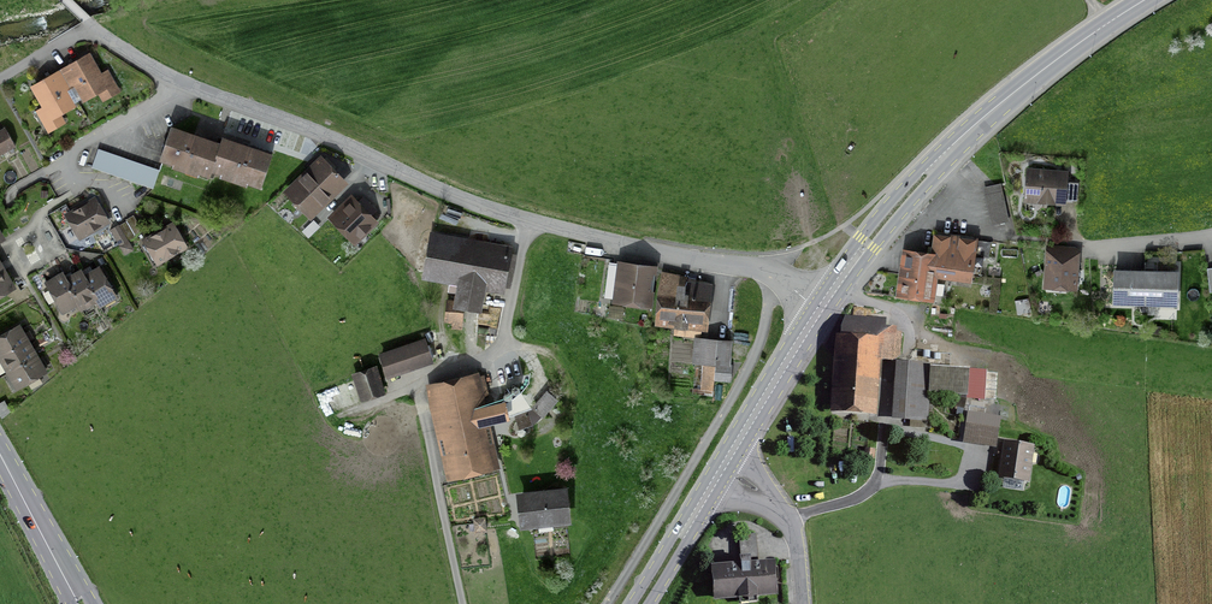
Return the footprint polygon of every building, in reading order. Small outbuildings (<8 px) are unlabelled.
[(55,68),(75,102),(92,92),(98,102),(120,89),(106,66),(96,71),(84,51),(55,68)] [(58,112),(75,102),(55,68),(25,85),(36,106),(29,110),(42,131),(62,120),(58,112)] [(11,143),(0,123),(0,149),(11,143)] [(201,173),(202,170),(212,140),(165,124),(153,157),(201,173)] [(212,140),(202,170),(257,188),(269,151),(214,132),(212,140)] [(159,170),(94,149),(90,161),(156,182),(159,170)] [(321,159),(283,193),(307,219),(344,185),(321,159)] [(1065,169),(1020,167),(1018,204),(1063,206),(1065,169)] [(997,184),(980,187),(988,224),(1005,221),(997,184)] [(353,189),(324,218),(350,245),(379,216),(353,189)] [(92,192),(58,209),(72,236),(105,219),(92,192)] [(120,244),(144,229),(134,214),(111,229),(120,244)] [(149,264),(183,246),(169,219),(135,237),(149,264)] [(506,245),(424,230),(416,276),(452,283),(448,307),(476,312),(480,288),(498,291),(506,245)] [(966,279),(969,257),(972,239),(928,233),(926,250),(922,273),(932,274),(966,279)] [(987,242),(972,239),(969,257),(984,259),(987,242)] [(926,250),(898,245),(890,295),(928,300),(932,274),(922,273),(926,250)] [(1076,247),(1041,246),(1039,288),(1075,289),(1076,247)] [(95,307),(114,298),(97,261),(77,270),(92,300),(95,307)] [(643,307),(648,265),(613,261),(608,303),(643,307)] [(75,308),(92,300),(77,270),(75,264),(58,272),(73,303),(75,308)] [(0,265),(0,292),(11,286),(0,265)] [(54,312),(73,303),(58,272),(55,265),(36,274),(54,312)] [(1173,268),(1108,267),(1108,303),(1172,304),(1173,268)] [(704,329),(711,278),(656,272),(650,322),(704,329)] [(26,341),(16,321),(0,330),(0,355),(26,341)] [(879,335),(833,333),(829,410),(876,412),(879,335)] [(727,338),(690,336),(688,359),(726,362),(727,338)] [(416,339),(374,352),(380,375),(423,362),(416,339)] [(34,357),(26,341),(0,355),(0,372),(1,374),(34,357)] [(42,370),(34,357),(1,374),(8,388),(42,370)] [(924,421),(926,363),(891,362),(889,419),(924,421)] [(372,364),(348,372),(356,398),(381,390),(372,364)] [(712,365),(712,377),(728,377),(728,365),(712,365)] [(425,383),(445,484),(500,473),(490,426),(504,423),(500,404),(485,407),(478,372),(425,383)] [(965,374),(935,372),(933,393),(963,396),(965,374)] [(544,416),(560,398),(549,388),(532,405),(544,416)] [(992,444),(994,427),(962,422),(960,440),(992,444)] [(995,476),(1025,480),(1030,443),(1001,439),(995,476)] [(872,448),(862,447),(861,457),(871,457),(872,448)] [(561,484),(510,490),(513,525),(565,519),(561,484)] [(769,557),(704,563),(707,598),(772,592),(769,557)]
